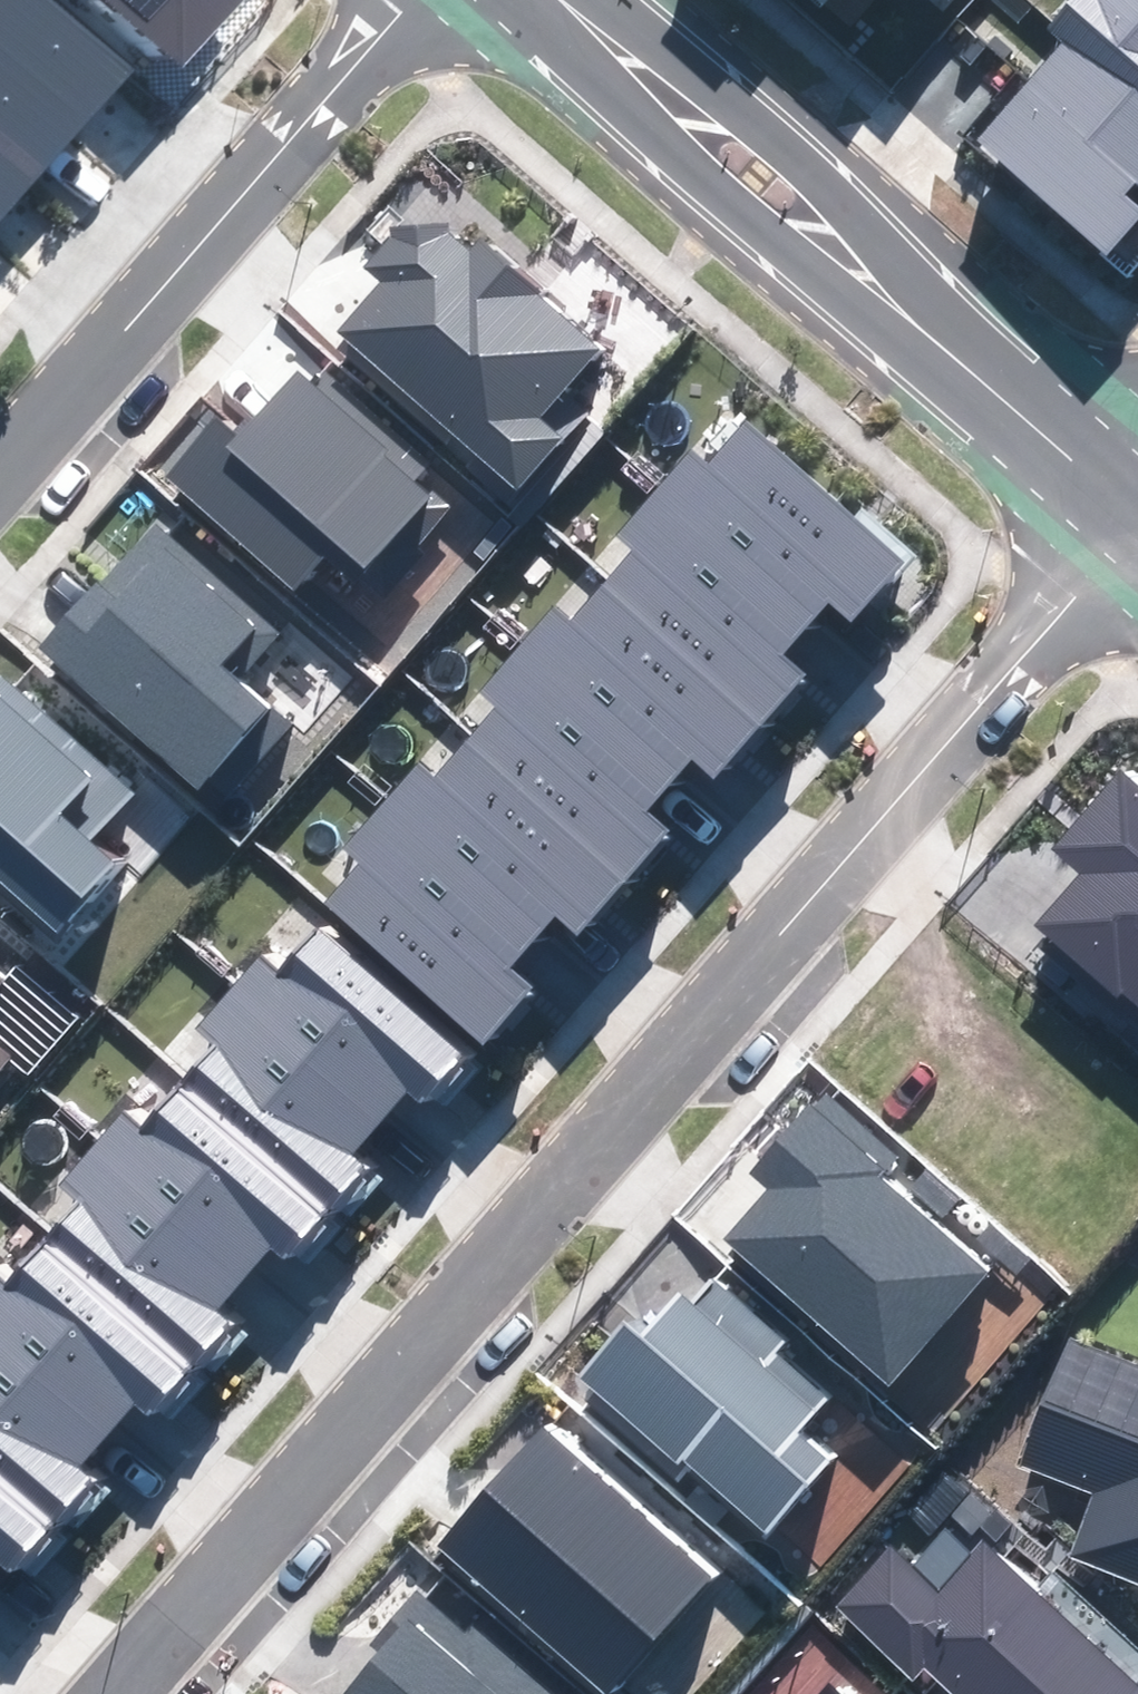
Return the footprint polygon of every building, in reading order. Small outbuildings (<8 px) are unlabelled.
[(58,0),(3,0),(0,3),(0,217),(135,70),(58,0)] [(177,62),(233,0),(108,0),(177,62)] [(1118,0),(1070,0),(1048,26),(1064,40),(1137,103),(1137,17),(1118,0)] [(1137,17),(1137,0),(1118,0),(1137,17)] [(1064,40),(1025,85),(1137,181),(1137,103),(1064,40)] [(1025,85),(976,142),(1107,253),(1137,217),(1137,214),(1123,201),(1137,184),(1137,181),(1025,85)] [(472,250),(443,225),(399,228),(367,266),(384,280),(338,334),(516,484),(556,438),(536,420),(595,350),(535,299),(540,293),(479,241),(472,250)] [(428,461),(330,379),(319,392),(298,375),(244,438),(216,414),(161,478),(293,589),(335,540),(388,585),(456,505),(418,473),(428,461)] [(855,616),(903,561),(740,422),(671,502),(809,621),(832,596),(855,616)] [(809,621),(671,502),(606,577),(768,716),(809,669),(785,648),(809,621)] [(276,629),(154,526),(41,660),(215,806),(284,725),(233,681),(276,629)] [(606,577),(536,657),(674,777),(696,752),(719,773),(768,716),(606,577)] [(674,777),(536,657),(465,739),(628,878),(673,826),(649,806),(674,777)] [(0,679),(0,882),(57,931),(113,865),(87,843),(132,790),(0,679)] [(452,727),(388,800),(539,930),(559,908),(584,929),(628,878),(465,739),(452,727)] [(1122,773),(1055,847),(1085,874),(1033,931),(1137,1025),(1137,787),(1122,773)] [(539,930),(388,800),(309,891),(323,903),(485,1042),(539,980),(515,958),(539,930)] [(333,923),(260,1005),(383,1116),(413,1082),(434,1101),(478,1052),(333,923)] [(383,1115),(260,1005),(195,1076),(339,1206),(376,1165),(355,1146),(383,1115)] [(195,1076),(121,1158),(249,1271),(280,1237),(297,1253),(339,1206),(195,1076)] [(778,1177),(725,1236),(892,1386),(988,1280),(874,1178),(891,1159),(819,1095),(760,1161),(778,1177)] [(249,1271),(121,1158),(54,1233),(198,1362),(239,1318),(221,1302),(249,1271)] [(0,1292),(0,1324),(115,1427),(141,1397),(155,1410),(198,1362),(54,1233),(0,1292)] [(657,1276),(561,1388),(747,1546),(843,1433),(657,1276)] [(0,1324),(0,1467),(57,1519),(101,1470),(87,1457),(115,1427),(0,1324)] [(1059,1340),(1011,1468),(1085,1496),(1061,1561),(1137,1590),(1137,1369),(1059,1340)] [(416,1547),(580,1693),(622,1693),(724,1581),(536,1414),(416,1547)] [(13,1567),(57,1519),(0,1467),(0,1555),(13,1567)] [(840,1607),(912,1673),(921,1663),(956,1693),(1137,1693),(1137,1656),(1051,1576),(1038,1591),(960,1520),(915,1569),(893,1550),(840,1607)] [(348,1693),(547,1693),(472,1624),(462,1635),(421,1596),(371,1649),(381,1659),(348,1693)]
